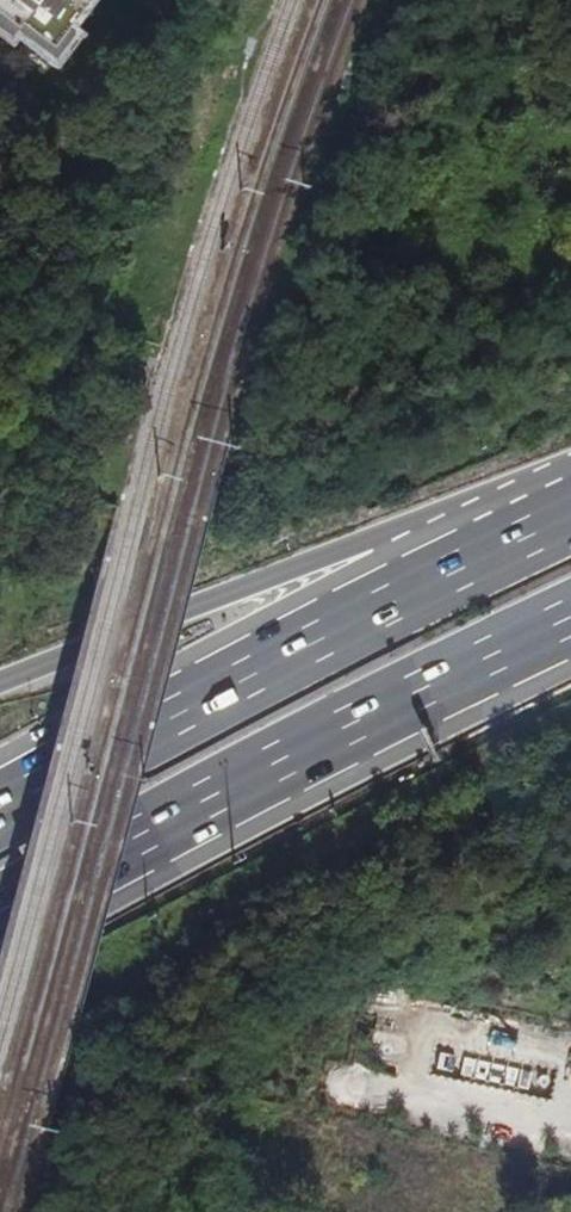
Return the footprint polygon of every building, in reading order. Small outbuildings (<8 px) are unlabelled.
[(15,25),(19,19),(50,43),(84,0),(0,0),(0,13),(15,25)]
